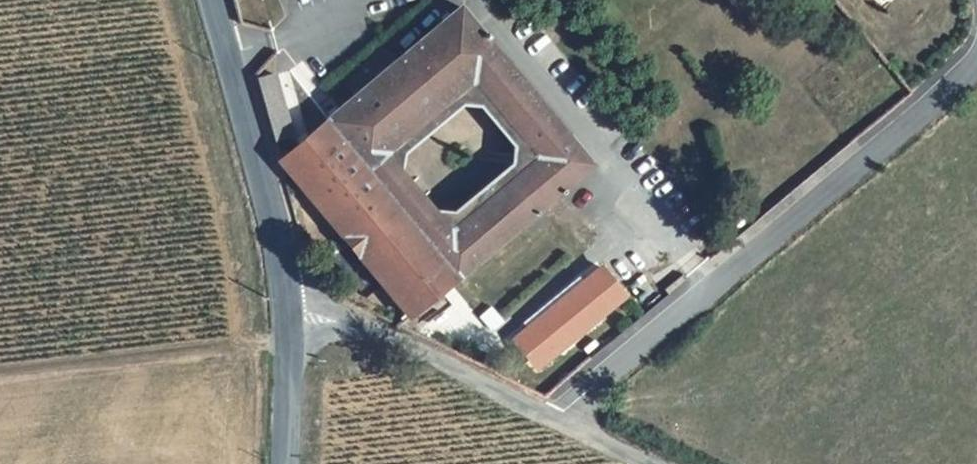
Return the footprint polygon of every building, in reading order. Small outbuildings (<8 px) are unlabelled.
[(358,310),(397,330),(585,163),(456,5),(390,60),(351,93),(277,155),(294,221),(311,207),(380,290),(358,310)] [(339,79),(351,93),(390,60),(377,46),(339,79)] [(261,78),(245,82),(261,141),(278,136),(261,78)] [(610,305),(584,276),(509,340),(535,370),(610,305)] [(499,349),(526,378),(535,370),(509,340),(499,349)]
